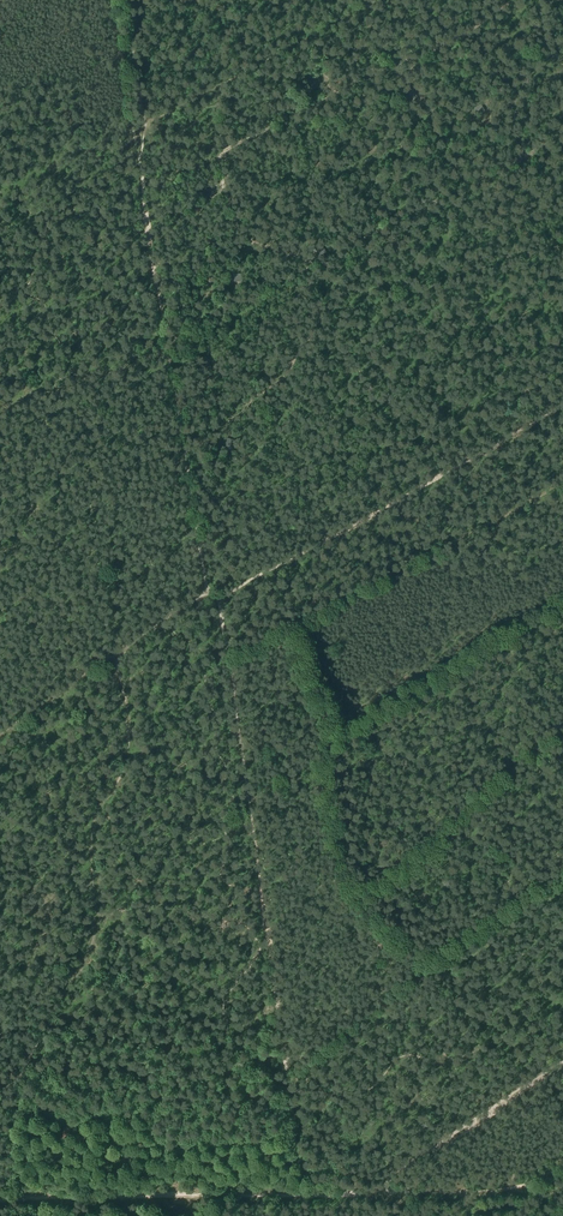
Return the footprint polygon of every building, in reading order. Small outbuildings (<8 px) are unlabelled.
[(549,57),(551,61),(559,55),(554,49),(548,54),(550,56),(549,57)] [(307,82),(311,90),(318,87),(315,80),(312,81),(312,80),(307,82)] [(413,89),(406,93),(408,95),(406,96),(408,100),(417,96),(413,89)] [(477,116),(484,111),(481,105),(474,109),(476,111),(474,112),(477,116)] [(207,189),(204,192),(211,198),(216,192),(210,187),(208,190),(207,189)] [(319,247),(315,249),(320,257),(326,253),(323,247),(320,248),(319,247)] [(234,274),(233,281),(242,282),(242,278),(241,277),(241,274),(234,274)] [(204,357),(199,363),(206,369),(209,365),(208,364),(210,362),(204,357)] [(227,438),(224,445),(233,448),(234,444),(233,443),(234,440),(227,438)]
